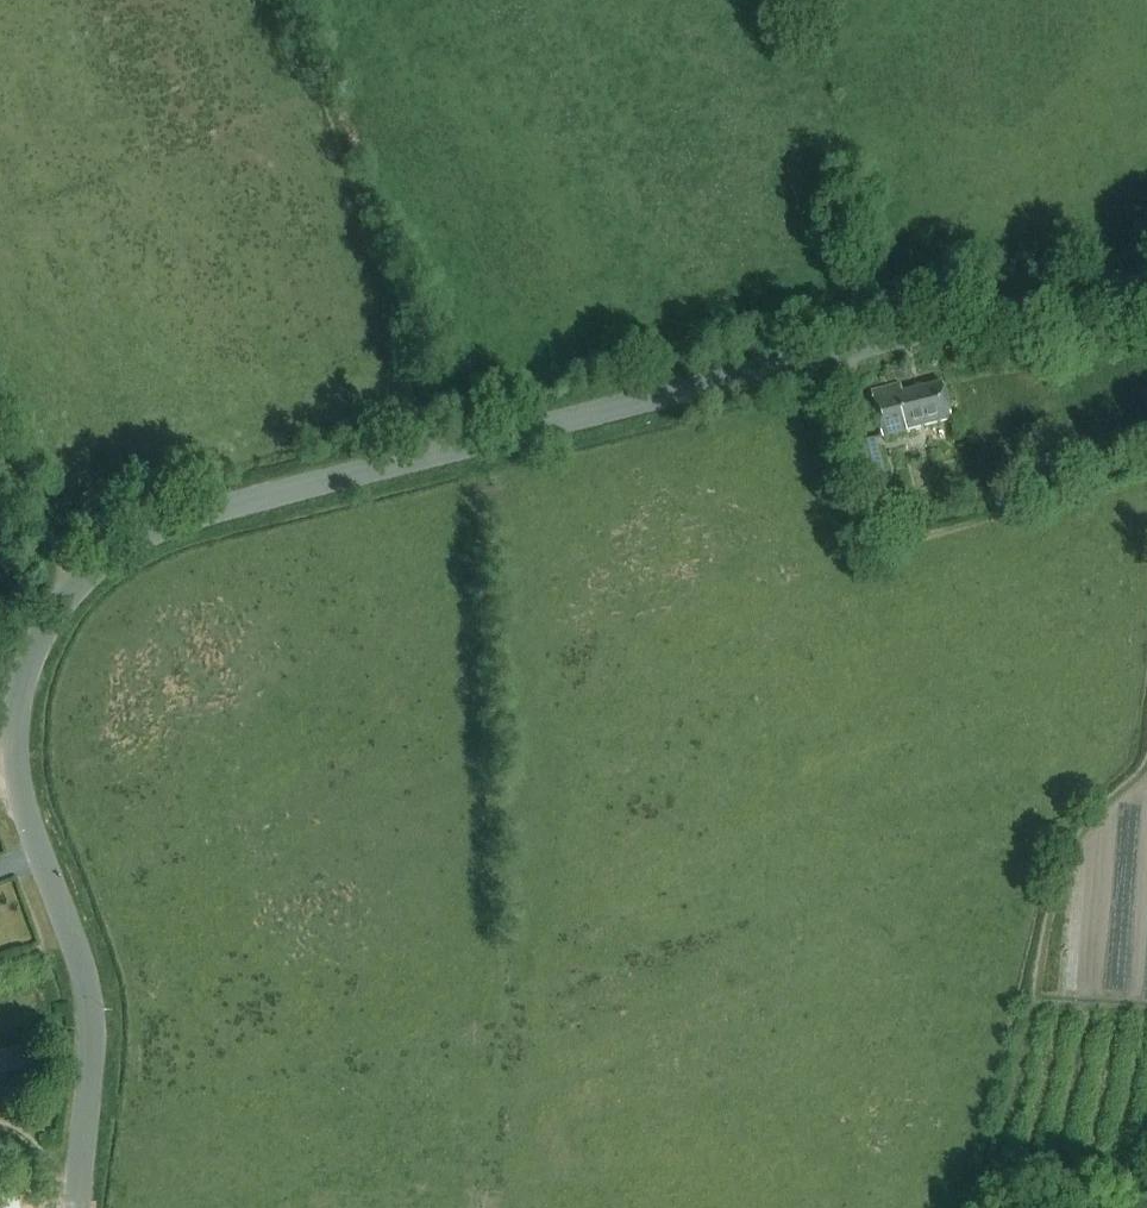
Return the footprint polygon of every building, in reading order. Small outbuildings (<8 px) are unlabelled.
[(883,437),(953,418),(943,382),(903,392),(900,384),(871,392),(883,437)] [(892,502),(877,445),(876,440),(858,445),(875,506),(880,505),(892,502)] [(32,1084),(22,1045),(0,1051),(0,1093),(32,1084)]
